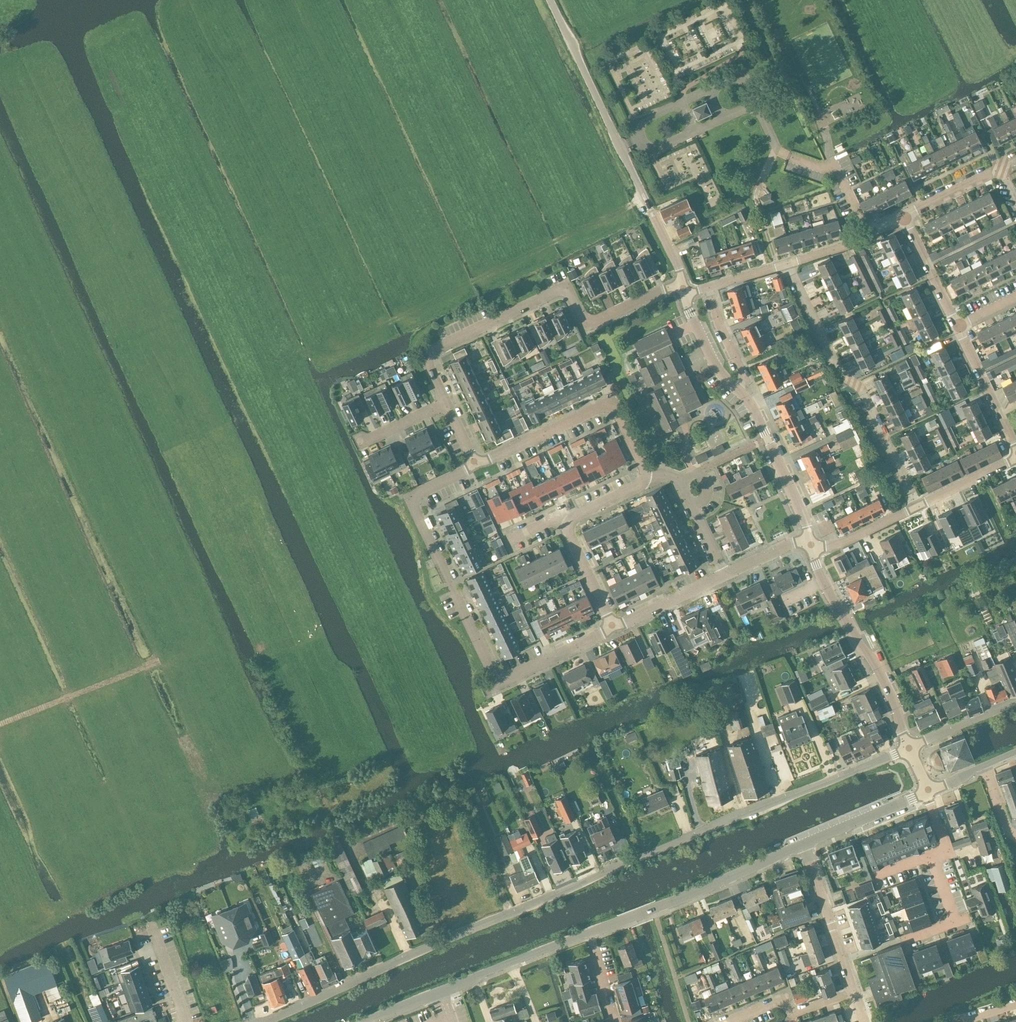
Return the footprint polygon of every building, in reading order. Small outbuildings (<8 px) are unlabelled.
[(698,119),(711,113),(706,101),(693,108),(698,119)] [(950,110),(948,106),(948,105),(936,111),(937,112),(939,116),(950,110)] [(983,108),(976,111),(980,120),(987,117),(983,108)] [(1015,117),(1009,120),(1004,111),(999,113),(1004,123),(1011,137),(1015,135),(1015,118),(1015,117)] [(975,115),(970,118),(973,123),(978,121),(975,115)] [(994,145),(1011,137),(1004,123),(997,126),(993,116),(988,119),(993,128),(987,131),(994,145)] [(948,122),(943,125),(947,133),(952,130),(948,122)] [(963,125),(958,127),(963,136),(963,137),(970,151),(987,143),(982,133),(977,136),(975,131),(972,124),(965,128),(963,125)] [(909,125),(902,128),(903,128),(906,135),(912,132),(909,125)] [(947,133),(951,142),(952,142),(959,157),(970,151),(963,137),(963,136),(956,140),(952,130),(947,133)] [(893,133),(887,136),(890,143),(896,140),(893,133)] [(936,138),(940,148),(948,163),(959,157),(952,142),(951,142),(945,145),(941,136),(936,138)] [(929,153),(936,168),(948,163),(940,148),(934,151),(929,141),(924,144),(929,153),(929,154),(929,153)] [(913,149),(917,159),(918,159),(925,174),(936,168),(929,153),(929,154),(929,153),(922,156),(918,147),(913,149)] [(918,159),(917,159),(911,162),(906,152),(902,155),(913,179),(925,174),(918,159)] [(892,169),(886,172),(890,179),(895,176),(892,169)] [(885,181),(890,179),(886,172),(881,174),(885,181)] [(869,180),(864,183),(867,190),(873,187),(869,180)] [(905,180),(893,186),(900,199),(911,193),(905,180)] [(862,192),(867,190),(864,183),(859,185),(862,192)] [(888,204),(900,199),(893,186),(882,191),(888,204)] [(877,210),(888,204),(882,191),(871,197),(877,210)] [(978,197),(985,212),(996,206),(989,192),(978,197)] [(763,205),(774,201),(771,193),(760,198),(763,205)] [(685,213),(684,212),(692,209),(687,197),(661,209),(666,221),(672,218),(672,219),(672,220),(672,221),(672,222),(673,222),(674,224),(675,224),(676,225),(677,226),(678,226),(679,226),(681,226),(682,226),(683,225),(684,224),(685,223),(686,223),(687,221),(687,220),(687,219),(687,218),(687,217),(687,216),(686,215),(686,214),(685,213)] [(877,210),(871,197),(859,202),(866,215),(877,210)] [(978,197),(967,203),(974,217),(985,212),(978,197)] [(963,222),(974,217),(967,203),(956,208),(963,222)] [(952,228),(963,222),(956,208),(945,214),(952,228)] [(743,209),(737,212),(742,221),(748,218),(743,209)] [(779,211),(770,213),(775,228),(783,225),(779,211)] [(952,228),(945,214),(934,219),(941,233),(952,228)] [(989,221),(992,226),(994,230),(1005,225),(1000,215),(989,221)] [(727,217),(720,221),(723,226),(730,222),(727,217)] [(930,239),(941,233),(934,219),(923,225),(930,239)] [(838,220),(825,224),(829,237),(842,233),(838,220)] [(825,224),(812,228),(816,241),(829,237),(825,224)] [(680,237),(691,232),(688,226),(677,231),(680,237)] [(986,234),(994,230),(992,226),(984,230),(986,234)] [(707,228),(699,232),(702,240),(711,236),(710,235),(707,229),(707,228)] [(804,244),(816,241),(812,228),(800,231),(804,244)] [(999,233),(1001,237),(1009,233),(1007,228),(999,233)] [(791,248),(804,244),(800,231),(787,235),(791,248)] [(973,235),(975,240),(983,236),(981,231),(973,235)] [(886,251),(899,245),(894,234),(881,240),(886,251)] [(777,252),(791,248),(787,235),(774,239),(777,252)] [(985,239),(987,244),(995,240),(993,235),(985,239)] [(972,241),(970,237),(962,241),(964,245),(972,241)] [(712,241),(701,245),(708,271),(720,267),(716,253),(712,241)] [(974,245),(976,249),(984,245),(982,241),(974,245)] [(751,242),(739,246),(744,260),(756,257),(751,242)] [(951,246),(953,250),(961,246),(959,242),(951,246)] [(869,260),(862,245),(857,247),(864,262),(869,260)] [(889,256),(892,263),(905,257),(899,245),(886,251),(883,253),(885,258),(889,256)] [(744,260),(739,246),(728,249),(732,264),(744,260)] [(630,254),(642,279),(650,275),(649,273),(657,269),(647,248),(647,249),(646,249),(644,251),(642,252),(640,253),(639,255),(638,256),(637,257),(637,259),(633,260),(630,254)] [(1005,253),(1012,267),(1015,265),(1015,248),(1005,253)] [(732,264),(728,249),(716,253),(720,267),(732,264)] [(939,257),(947,253),(945,249),(931,255),(934,260),(939,257)] [(1001,272),(1012,267),(1005,253),(994,258),(1001,272)] [(642,279),(630,254),(630,255),(629,255),(627,257),(625,258),(623,259),(621,261),(620,263),(620,264),(616,266),(613,259),(613,260),(625,285),(633,281),(631,279),(640,275),(642,279)] [(910,268),(905,257),(892,263),(897,274),(910,268)] [(951,261),(949,257),(941,261),(943,265),(951,261)] [(830,258),(817,264),(823,277),(836,271),(830,258)] [(990,278),(1001,272),(994,258),(983,264),(990,278)] [(625,285),(613,260),(612,260),(613,260),(612,261),(610,262),(608,263),(606,265),(605,266),(604,268),(603,269),(603,270),(599,272),(596,265),(608,291),(616,287),(614,285),(622,281),(624,285),(625,285)] [(858,260),(853,262),(854,263),(857,269),(859,274),(864,272),(858,260)] [(874,271),(869,260),(864,262),(870,273),(874,271)] [(979,283),(990,278),(983,264),(972,269),(979,283)] [(607,291),(608,291),(596,265),(595,266),(596,266),(595,267),(593,268),(591,269),(589,271),(587,273),(585,275),(586,276),(581,278),(584,285),(583,286),(586,291),(587,291),(590,297),(598,293),(597,291),(605,287),(607,291)] [(574,268),(568,271),(572,279),(578,276),(574,268)] [(910,268),(897,274),(903,286),(904,285),(912,282),(916,280),(910,268)] [(968,288),(979,283),(972,269),(962,274),(968,288)] [(836,271),(823,277),(829,289),(842,282),(836,271)] [(880,283),(874,271),(870,273),(876,285),(880,283)] [(870,284),(864,272),(859,274),(865,286),(870,284)] [(968,288),(962,274),(950,280),(957,294),(968,288)] [(842,282),(829,289),(835,301),(848,295),(842,282)] [(728,291),(731,303),(751,298),(747,285),(728,291)] [(901,294),(907,306),(920,299),(915,288),(901,294)] [(848,295),(835,301),(841,313),(853,307),(848,295)] [(751,298),(731,303),(735,316),(755,310),(751,298)] [(907,306),(913,317),(926,311),(920,299),(907,306)] [(790,302),(779,307),(783,316),(785,315),(788,321),(797,316),(791,304),(793,303),(792,301),(790,302)] [(886,308),(890,314),(895,312),(891,305),(886,308)] [(545,316),(557,341),(557,340),(558,339),(561,337),(562,336),(563,336),(565,333),(567,331),(566,330),(571,328),(562,309),(554,313),(555,316),(547,320),(545,316)] [(913,317),(918,329),(932,322),(926,311),(913,317)] [(851,315),(839,321),(845,334),(857,328),(851,315)] [(556,341),(557,341),(545,316),(537,320),(538,323),(529,327),(540,348),(540,347),(542,346),(544,344),(546,342),(548,340),(550,338),(550,337),(553,335),(556,341)] [(1005,336),(1015,331),(1009,317),(998,322),(1005,336)] [(797,319),(790,323),(794,332),(801,328),(797,319)] [(932,322),(918,329),(924,340),(937,334),(932,322)] [(987,327),(994,342),(1005,336),(998,322),(987,327)] [(741,329),(747,341),(760,335),(755,323),(741,329)] [(633,339),(619,346),(626,362),(671,341),(664,326),(634,340),(633,339)] [(510,337),(520,358),(522,357),(524,355),(527,353),(529,351),(530,349),(530,348),(534,345),(525,327),(517,331),(518,333),(510,337)] [(994,342),(987,327),(976,333),(983,347),(994,342)] [(857,328),(845,334),(851,346),(863,340),(857,328)] [(520,358),(510,337),(509,334),(501,338),(502,340),(493,344),(503,365),(504,365),(503,364),(505,363),(507,362),(508,361),(510,360),(512,358),(514,356),(513,354),(517,353),(520,359),(520,358)] [(760,335),(747,341),(753,354),(766,347),(760,335)] [(863,340),(851,346),(856,358),(869,352),(863,340)] [(670,342),(641,355),(637,357),(641,367),(639,368),(642,374),(655,368),(656,371),(680,359),(676,351),(675,351),(670,342)] [(936,364),(949,358),(943,346),(931,352),(936,364)] [(453,372),(470,365),(465,355),(467,354),(464,347),(453,353),(456,359),(449,362),(453,372)] [(571,355),(569,349),(563,352),(565,357),(571,355)] [(1012,350),(1003,354),(1006,358),(1014,354),(1012,350)] [(869,352),(856,358),(862,370),(875,364),(869,352)] [(999,361),(997,357),(990,361),(992,365),(999,361)] [(758,364),(763,376),(777,370),(771,358),(758,364)] [(955,369),(949,358),(936,364),(942,375),(955,369)] [(988,358),(980,361),(984,369),(992,365),(990,361),(988,358)] [(684,369),(680,359),(656,371),(655,368),(642,374),(648,386),(652,384),(655,390),(647,394),(664,431),(692,418),(688,411),(701,405),(687,375),(684,369)] [(906,359),(894,364),(898,372),(909,367),(906,359)] [(915,366),(918,373),(923,370),(920,364),(915,366)] [(1008,371),(1004,364),(987,371),(991,379),(1008,371)] [(458,382),(474,374),(470,365),(453,372),(458,382)] [(817,365),(812,367),(815,373),(820,371),(817,365)] [(592,366),(582,371),(584,376),(592,393),(603,387),(602,385),(607,382),(599,366),(593,369),(592,366)] [(777,370),(763,376),(769,389),(783,382),(780,376),(786,373),(784,367),(777,370)] [(960,380),(955,369),(942,375),(948,386),(960,380)] [(923,370),(918,373),(921,379),(926,377),(923,370)] [(400,376),(402,381),(403,381),(411,399),(422,394),(411,371),(400,376)] [(799,371),(789,376),(793,384),(803,379),(799,371)] [(885,372),(872,378),(879,391),(891,385),(885,372)] [(479,384),(474,374),(458,382),(463,392),(479,384)] [(917,381),(915,375),(910,377),(910,378),(901,382),(904,389),(914,385),(913,383),(917,381)] [(582,397),(592,393),(584,376),(574,381),(582,397)] [(354,379),(347,382),(349,387),(357,384),(356,383),(356,382),(354,379)] [(966,392),(960,380),(948,386),(953,398),(966,392)] [(403,381),(402,381),(392,386),(401,404),(411,399),(403,381)] [(572,402),(582,397),(574,381),(565,385),(572,402)] [(801,381),(793,384),(796,390),(804,386),(801,381)] [(1014,381),(1002,387),(1009,401),(1015,397),(1015,386),(1014,381)] [(385,382),(374,387),(385,410),(395,405),(385,382)] [(467,402),(484,394),(479,384),(463,392),(467,402)] [(565,385),(555,390),(563,406),(572,402),(565,385)] [(891,385),(879,391),(885,404),(897,398),(891,385)] [(930,386),(926,389),(929,395),(934,393),(930,386)] [(385,410),(374,387),(363,392),(374,415),(385,410)] [(563,406),(555,390),(545,395),(553,411),(563,406)] [(835,391),(829,394),(835,406),(841,403),(836,392),(835,391)] [(782,416),(796,410),(790,398),(792,397),(790,392),(780,397),(782,402),(776,404),(782,416)] [(934,393),(929,395),(932,402),(937,399),(934,393)] [(341,410),(345,419),(348,417),(351,424),(363,418),(359,408),(364,406),(359,394),(346,400),(347,402),(342,404),(344,409),(341,410)] [(472,411),(488,404),(484,394),(467,402),(472,411)] [(553,411),(545,395),(535,399),(543,416),(553,411)] [(918,395),(911,398),(914,405),(921,401),(919,395),(918,395)] [(897,398),(885,404),(891,416),(903,410),(897,398)] [(532,421),(543,416),(535,399),(525,404),(529,411),(528,412),(532,421)] [(967,418),(981,411),(976,400),(962,407),(967,418)] [(817,402),(804,407),(806,413),(820,407),(817,402)] [(477,421),(493,413),(488,404),(472,411),(477,421)] [(929,405),(924,407),(928,416),(934,413),(929,405)] [(801,422),(796,410),(782,416),(788,429),(801,422)] [(844,410),(837,413),(841,419),(847,416),(844,410)] [(903,410),(891,416),(896,428),(909,422),(903,410)] [(986,422),(981,411),(967,418),(972,429),(986,422)] [(481,431),(498,423),(493,413),(477,421),(481,431)] [(815,414),(809,417),(811,423),(818,420),(815,414)] [(848,418),(842,421),(843,422),(833,427),(836,433),(852,426),(848,418)] [(942,422),(945,429),(950,426),(947,419),(942,422)] [(522,423),(515,426),(518,432),(524,429),(528,427),(525,422),(522,423)] [(801,422),(788,429),(794,442),(799,439),(802,444),(813,439),(810,434),(807,435),(801,422)] [(986,422),(972,429),(978,440),(992,433),(986,422)] [(502,431),(498,423),(481,431),(486,441),(493,438),(496,444),(514,436),(510,428),(502,431)] [(950,426),(945,429),(950,439),(955,437),(950,426)] [(850,428),(835,435),(838,442),(853,435),(850,428)] [(421,430),(415,433),(425,452),(435,447),(437,452),(443,449),(436,433),(430,436),(427,429),(422,431),(421,430)] [(913,429),(901,436),(906,448),(919,442),(913,429)] [(943,445),(948,443),(942,431),(937,433),(938,435),(943,445)] [(425,452),(415,433),(409,436),(410,437),(405,439),(410,450),(405,453),(410,464),(417,462),(415,457),(425,452)] [(955,437),(950,439),(954,446),(959,444),(955,437)] [(607,451),(614,467),(626,461),(615,439),(604,444),(607,451)] [(919,442),(906,448),(912,460),(925,454),(919,442)] [(995,442),(983,448),(990,462),(1002,456),(995,442)] [(723,444),(716,447),(719,453),(725,450),(723,444)] [(385,447),(379,450),(390,474),(407,466),(399,451),(394,453),(390,446),(386,449),(385,447)] [(978,467),(990,462),(983,448),(972,454),(978,467)] [(370,458),(363,461),(373,482),(390,474),(379,450),(373,453),(374,454),(369,456),(370,458)] [(801,456),(807,468),(820,462),(814,450),(801,456)] [(605,471),(598,455),(596,451),(585,456),(595,479),(606,473),(605,471)] [(605,471),(614,467),(607,451),(598,455),(605,471)] [(747,453),(740,455),(744,463),(750,460),(747,453)] [(695,457),(698,463),(704,460),(701,454),(695,457)] [(925,454),(912,460),(918,472),(931,466),(925,454)] [(978,467),(972,454),(960,460),(966,473),(978,467)] [(833,455),(825,459),(827,464),(835,460),(833,455)] [(595,479),(585,456),(574,462),(576,466),(583,482),(584,484),(595,479)] [(957,461),(945,467),(952,480),(964,474),(957,461)] [(825,473),(820,462),(807,468),(812,480),(825,473)] [(534,463),(527,466),(529,471),(536,468),(534,463)] [(573,487),(583,482),(576,466),(565,471),(573,487)] [(748,474),(755,489),(767,483),(760,469),(753,472),(750,466),(745,468),(748,474)] [(859,481),(870,475),(866,467),(855,472),(859,481)] [(940,486),(952,480),(945,467),(934,472),(940,486)] [(562,492),(573,487),(565,471),(555,476),(562,492)] [(755,489),(748,474),(741,478),(738,471),(734,473),(737,480),(743,494),(755,489)] [(940,486),(934,472),(922,478),(928,491),(940,486)] [(825,473),(812,480),(818,492),(831,485),(825,473)] [(555,476),(544,481),(552,497),(562,492),(555,476)] [(732,499),(743,494),(737,480),(730,483),(727,477),(723,479),(732,499)] [(1015,492),(1015,477),(1004,482),(1010,495),(1015,492)] [(541,502),(552,497),(544,481),(534,486),(541,502)] [(541,502),(534,486),(532,482),(521,487),(531,509),(542,504),(541,502)] [(999,500),(1010,495),(1004,482),(993,488),(999,500)] [(396,486),(390,489),(392,495),(398,492),(396,486)] [(512,497),(519,512),(520,515),(531,509),(521,487),(509,492),(512,497)] [(644,508),(666,497),(661,487),(646,494),(649,501),(642,504),(644,508)] [(481,497),(478,491),(470,495),(473,501),(481,497)] [(510,517),(502,501),(499,494),(488,500),(499,522),(510,517)] [(519,512),(512,497),(502,501),(510,517),(519,512)] [(655,514),(671,507),(666,497),(644,508),(646,511),(652,508),(655,514)] [(447,509),(436,515),(441,525),(459,516),(464,514),(456,498),(444,504),(447,509)] [(879,499),(868,504),(874,516),(885,510),(879,499)] [(961,512),(957,517),(969,540),(979,535),(969,520),(980,517),(973,500),(959,508),(961,512)] [(863,521),(874,516),(868,504),(857,510),(863,521)] [(675,516),(671,507),(655,514),(658,520),(651,523),(653,527),(675,516)] [(852,526),(863,521),(857,510),(846,515),(852,526)] [(718,532),(724,529),(738,522),(733,511),(718,517),(721,524),(716,527),(718,532)] [(622,512),(612,517),(619,532),(629,527),(622,512)] [(949,513),(941,518),(948,535),(952,534),(954,541),(965,535),(962,530),(958,523),(954,525),(949,513)] [(852,526),(846,515),(835,520),(841,531),(852,526)] [(441,525),(446,534),(464,526),(459,516),(441,525)] [(680,526),(675,516),(653,527),(655,531),(662,528),(664,534),(680,526)] [(619,532),(612,517),(602,522),(609,537),(619,532)] [(609,537),(602,522),(593,526),(600,541),(609,537)] [(738,522),(724,529),(727,536),(721,539),(723,543),(729,541),(744,534),(738,522)] [(464,526),(446,534),(451,544),(468,536),(464,526)] [(600,541),(593,526),(583,531),(590,546),(600,541)] [(680,526),(664,534),(667,540),(661,543),(662,547),(685,536),(680,526)] [(935,553),(942,549),(935,536),(930,539),(923,526),(910,532),(919,551),(931,545),(935,553)] [(749,545),(744,534),(729,541),(732,547),(726,550),(728,555),(749,545)] [(896,534),(880,541),(884,550),(885,553),(890,562),(902,556),(904,551),(896,534)] [(468,536),(451,544),(455,554),(473,545),(478,543),(476,540),(471,542),(468,536)] [(689,545),(685,536),(662,547),(664,550),(671,547),(674,553),(689,545)] [(980,549),(980,550),(985,548),(982,541),(977,543),(980,549)] [(478,543),(473,545),(455,554),(460,564),(482,553),(478,543)] [(508,555),(503,543),(499,545),(502,551),(500,552),(503,558),(508,555)] [(550,543),(548,544),(560,570),(568,566),(570,570),(574,569),(563,546),(552,551),(551,549),(552,549),(550,543)] [(548,575),(560,570),(548,544),(540,548),(542,553),(544,553),(545,555),(540,557),(548,575)] [(689,545),(674,553),(677,559),(670,562),(672,566),(694,555),(689,545)] [(966,545),(955,550),(960,561),(971,555),(966,545)] [(482,553),(460,564),(465,574),(487,563),(482,553)] [(548,575),(540,557),(531,562),(530,559),(531,559),(528,553),(524,555),(536,581),(548,575)] [(845,554),(834,559),(841,572),(844,570),(847,576),(860,570),(870,565),(869,563),(867,558),(860,561),(858,562),(859,563),(851,567),(845,554)] [(536,581),(524,555),(518,558),(521,564),(522,563),(523,565),(516,569),(524,587),(536,581)] [(699,565),(694,555),(672,566),(674,570),(680,567),(683,573),(699,565)] [(890,562),(884,566),(885,568),(890,578),(896,575),(890,562)] [(860,570),(849,575),(847,576),(850,583),(847,585),(855,603),(863,600),(862,597),(883,587),(872,563),(870,565),(860,570)] [(637,572),(630,576),(638,594),(649,589),(640,571),(642,570),(641,566),(636,568),(637,572)] [(642,570),(640,571),(649,589),(659,584),(650,566),(642,570)] [(778,583),(772,586),(775,594),(795,584),(802,581),(796,569),(791,571),(782,575),(781,573),(775,576),(778,583)] [(485,571),(467,579),(471,588),(489,580),(485,571)] [(617,582),(609,586),(617,604),(628,599),(619,581),(622,580),(620,576),(615,578),(617,582)] [(622,580),(619,581),(628,599),(638,594),(630,576),(622,580)] [(493,589),(489,580),(471,588),(475,597),(493,589)] [(737,594),(741,603),(736,605),(741,614),(748,611),(746,607),(766,598),(759,583),(737,594)] [(493,589),(475,597),(479,606),(497,597),(493,589)] [(577,599),(586,619),(590,617),(588,613),(594,610),(587,595),(577,599)] [(497,597),(479,606),(484,614),(501,606),(497,597)] [(772,621),(782,616),(774,598),(768,601),(773,613),(769,615),(772,621)] [(864,603),(866,608),(877,603),(875,598),(864,603)] [(582,621),(586,619),(577,599),(567,604),(574,620),(580,617),(582,621)] [(569,623),(574,620),(567,604),(557,609),(566,628),(571,626),(569,623)] [(501,606),(484,614),(488,623),(505,615),(508,613),(504,605),(501,606)] [(566,628),(557,609),(547,613),(555,629),(560,627),(562,630),(566,628)] [(711,643),(721,638),(714,622),(712,622),(706,611),(699,614),(698,612),(689,616),(688,615),(680,619),(687,633),(679,637),(685,649),(693,645),(690,637),(705,629),(711,643)] [(549,632),(555,629),(547,613),(537,618),(547,638),(551,636),(549,632)] [(505,615),(488,623),(492,632),(510,623),(505,615)] [(1004,624),(1015,647),(1015,646),(1015,619),(1015,618),(1013,620),(1008,622),(1004,624)] [(514,632),(510,623),(492,632),(496,640),(514,632)] [(1002,624),(995,627),(1000,637),(1006,634),(1002,624)] [(672,647),(678,645),(673,633),(668,636),(663,627),(649,634),(657,652),(671,645),(672,647)] [(514,632),(496,640),(500,649),(518,640),(514,632)] [(983,637),(973,641),(975,646),(985,642),(983,637)] [(629,663),(642,656),(634,639),(621,646),(629,663)] [(522,649),(518,640),(500,649),(504,658),(522,649)] [(846,655),(839,641),(819,650),(825,664),(821,666),(824,673),(843,664),(840,658),(846,655)] [(991,683),(1001,679),(995,664),(986,642),(985,642),(975,646),(984,669),(991,666),(992,669),(986,671),(991,683)] [(615,652),(595,661),(602,677),(622,667),(615,652)] [(719,652),(717,659),(722,661),(725,654),(719,652)] [(970,675),(978,672),(971,653),(963,657),(966,665),(967,665),(970,675)] [(958,671),(951,655),(941,659),(948,675),(958,671)] [(649,656),(642,659),(647,670),(654,666),(649,656)] [(995,664),(1001,679),(1005,688),(1009,697),(1015,694),(1015,673),(1009,658),(995,664)] [(847,662),(843,664),(824,673),(827,678),(835,674),(842,689),(856,682),(847,662)] [(571,689),(576,687),(591,679),(594,685),(599,682),(594,672),(589,674),(584,665),(564,674),(571,689)] [(932,686),(922,665),(910,670),(919,692),(932,686)] [(605,679),(599,682),(606,698),(612,695),(605,679)] [(801,698),(794,679),(781,684),(789,703),(801,698)] [(948,691),(939,695),(943,702),(942,702),(948,715),(960,710),(955,697),(964,693),(959,681),(946,687),(948,691)] [(550,690),(546,683),(541,685),(539,684),(536,686),(535,688),(534,689),(543,708),(545,708),(547,709),(563,701),(556,687),(550,690)] [(992,704),(1009,697),(1005,688),(998,692),(995,685),(987,688),(992,704)] [(851,697),(859,714),(862,720),(868,716),(870,720),(882,714),(870,688),(851,697)] [(511,699),(521,719),(529,715),(531,721),(542,715),(536,702),(530,705),(524,693),(511,699)] [(829,702),(824,693),(810,700),(814,709),(829,702)] [(964,702),(968,714),(969,717),(984,712),(978,696),(964,702)] [(820,719),(835,713),(831,703),(816,710),(820,719)] [(913,711),(914,714),(920,728),(939,719),(932,703),(913,711)] [(723,705),(712,709),(714,718),(726,714),(723,705)] [(486,712),(487,714),(495,731),(503,727),(506,733),(516,728),(511,717),(505,720),(499,706),(486,712)] [(736,711),(728,714),(733,729),(748,724),(743,709),(742,709),(736,711)] [(780,723),(783,731),(781,732),(784,739),(786,739),(789,747),(811,738),(802,715),(780,723)] [(765,725),(762,716),(757,717),(763,736),(776,732),(773,722),(765,725)] [(865,727),(875,749),(878,748),(876,745),(884,741),(877,727),(870,731),(868,726),(865,727)] [(870,752),(875,749),(865,727),(866,729),(862,731),(864,735),(858,738),(867,756),(871,754),(870,752)] [(635,731),(625,735),(628,742),(638,738),(635,731)] [(949,769),(973,759),(963,735),(939,745),(949,769)] [(863,758),(867,756),(858,738),(852,741),(850,737),(847,739),(846,737),(842,738),(844,743),(838,746),(845,761),(852,757),(854,759),(861,756),(863,758)] [(732,757),(755,750),(752,738),(728,745),(732,757)] [(826,742),(830,752),(836,749),(831,740),(826,742)] [(720,749),(709,752),(696,755),(706,793),(730,786),(720,749)] [(755,750),(732,757),(741,786),(765,778),(755,750)] [(678,757),(666,760),(666,761),(669,770),(677,768),(681,767),(678,757)] [(563,761),(555,765),(558,771),(566,767),(563,761)] [(677,768),(669,770),(671,781),(680,779),(677,768)] [(1010,768),(995,773),(999,784),(1000,784),(1001,783),(1012,779),(1012,780),(1015,779),(1012,771),(1010,768)] [(527,771),(521,774),(526,786),(533,783),(527,771)] [(765,778),(741,786),(745,797),(768,790),(765,778)] [(1001,783),(1013,816),(1015,815),(1015,790),(1012,779),(1001,783)] [(500,782),(492,785),(496,793),(503,790),(500,782)] [(679,794),(676,784),(671,786),(674,795),(679,794)] [(730,786),(706,793),(709,803),(733,797),(730,786)] [(592,793),(597,804),(605,800),(600,789),(592,793)] [(647,812),(668,803),(662,790),(641,799),(647,812)] [(488,796),(481,798),(485,806),(491,803),(488,796)] [(556,800),(566,822),(575,818),(565,796),(556,800)] [(952,806),(946,808),(953,828),(960,825),(958,821),(964,819),(958,803),(957,804),(956,803),(952,804),(952,806)] [(587,812),(581,815),(583,821),(590,818),(587,812)] [(534,814),(524,819),(533,837),(542,833),(534,814)] [(923,846),(937,840),(932,829),(926,815),(913,820),(913,819),(902,823),(902,824),(897,826),(896,825),(891,828),(884,831),(884,830),(872,835),(873,835),(862,840),(872,866),(883,862),(883,861),(898,855),(899,858),(917,851),(916,849),(923,846)] [(593,833),(590,834),(593,841),(594,841),(598,849),(600,848),(601,851),(610,847),(608,844),(616,840),(605,817),(597,820),(602,829),(593,833)] [(988,828),(986,820),(972,824),(981,853),(994,850),(990,837),(988,828)] [(403,825),(363,843),(370,858),(392,849),(389,844),(408,836),(403,825)] [(510,840),(514,850),(531,843),(527,833),(520,836),(518,830),(508,835),(510,840)] [(587,856),(576,832),(575,830),(565,835),(564,832),(559,834),(572,863),(587,856)] [(505,833),(496,837),(499,844),(504,855),(513,851),(505,833)] [(964,838),(960,839),(963,846),(967,845),(972,843),(969,836),(964,838)] [(352,895),(363,890),(338,837),(327,842),(352,895)] [(550,862),(554,871),(569,864),(557,839),(542,845),(547,855),(546,855),(549,862),(550,862)] [(852,842),(828,851),(830,858),(828,859),(830,866),(833,865),(833,867),(842,864),(844,871),(852,868),(849,861),(858,858),(852,842)] [(406,850),(394,855),(399,867),(411,861),(406,850)] [(369,881),(396,869),(389,853),(362,865),(369,881)] [(519,857),(520,861),(524,869),(520,871),(527,886),(539,881),(527,853),(519,857)] [(517,891),(527,886),(520,871),(524,869),(520,861),(513,864),(517,872),(510,875),(517,891)] [(1004,863),(992,867),(985,869),(989,881),(995,879),(999,890),(1011,886),(1004,863)] [(422,920),(421,919),(403,878),(400,872),(381,880),(384,888),(402,928),(422,920)] [(784,927),(811,917),(796,872),(776,879),(778,886),(771,888),(784,927)] [(896,885),(900,896),(919,889),(915,878),(896,885)] [(311,894),(326,925),(344,917),(354,912),(339,880),(311,894)] [(875,894),(871,881),(861,884),(865,897),(875,894)] [(979,907),(982,915),(995,910),(985,883),(972,888),(975,896),(966,899),(970,910),(979,907)] [(764,884),(752,889),(758,901),(769,896),(764,884)] [(758,901),(752,889),(741,893),(749,911),(759,907),(757,901),(758,901)] [(900,896),(904,908),(923,901),(919,889),(900,896)] [(721,902),(726,914),(737,909),(732,897),(721,902)] [(863,901),(851,905),(854,913),(866,908),(863,901)] [(906,919),(906,920),(928,912),(923,901),(904,908),(908,918),(906,919)] [(715,919),(726,914),(721,902),(709,907),(715,919)] [(238,905),(229,908),(241,940),(244,941),(247,940),(245,936),(250,934),(252,931),(249,925),(252,924),(248,913),(245,914),(243,907),(238,905)] [(217,913),(215,919),(222,938),(225,936),(228,942),(232,944),(241,940),(229,908),(228,907),(227,908),(228,909),(217,913)] [(369,929),(387,920),(382,911),(365,920),(369,929)] [(868,912),(855,916),(859,923),(870,919),(868,912)] [(932,924),(928,912),(906,920),(911,931),(932,924)] [(689,921),(694,933),(700,931),(702,936),(707,934),(700,916),(689,921)] [(305,917),(299,920),(303,929),(309,926),(305,917)] [(344,917),(326,925),(331,936),(345,966),(363,958),(363,956),(364,956),(354,936),(350,928),(351,928),(350,927),(350,928),(344,917)] [(757,928),(752,917),(746,919),(750,931),(757,928)] [(422,920),(402,928),(407,937),(426,929),(425,927),(429,925),(425,918),(421,919),(422,920)] [(682,938),(694,933),(689,921),(677,926),(682,938)] [(779,921),(771,924),(773,931),(782,928),(779,921)] [(872,921),(860,926),(862,933),(876,928),(872,921)] [(800,929),(804,940),(817,936),(813,924),(800,929)] [(354,936),(364,956),(377,950),(367,929),(354,936)] [(274,942),(269,930),(260,933),(262,939),(252,942),(255,949),(264,945),(274,942)] [(298,956),(305,953),(293,930),(282,935),(294,958),(298,956)] [(877,931),(863,936),(866,944),(880,939),(877,931)] [(964,932),(957,934),(965,954),(976,950),(982,948),(979,941),(973,943),(969,932),(964,933),(964,932)] [(777,947),(788,943),(785,934),(773,938),(777,947)] [(943,947),(945,953),(945,954),(951,952),(953,958),(965,954),(957,934),(951,936),(952,938),(947,940),(949,945),(943,947)] [(821,947),(817,936),(804,940),(808,952),(821,947)] [(1006,936),(1000,939),(1004,951),(1011,948),(1006,936)] [(119,957),(124,955),(133,952),(134,952),(134,951),(129,940),(129,939),(115,944),(107,947),(111,959),(103,962),(106,968),(121,963),(119,957)] [(715,941),(709,943),(716,959),(722,957),(715,941)] [(636,967),(644,964),(642,959),(639,961),(632,942),(618,948),(624,964),(634,960),(636,967)] [(877,954),(870,957),(877,975),(868,979),(878,1006),(902,998),(900,990),(915,985),(901,944),(877,952),(877,954)] [(930,944),(924,946),(932,971),(950,965),(945,954),(945,953),(940,955),(935,944),(930,945),(930,944)] [(932,971),(924,946),(917,948),(918,950),(913,952),(917,963),(911,965),(914,972),(920,970),(920,971),(930,967),(932,971)] [(821,947),(808,952),(812,963),(825,959),(821,947)] [(312,950),(305,953),(310,966),(315,963),(322,977),(333,973),(327,959),(325,955),(316,959),(312,950)] [(754,954),(757,961),(763,958),(760,951),(754,954)] [(305,953),(298,956),(304,967),(299,969),(310,995),(311,994),(321,990),(310,966),(305,953)] [(787,957),(781,959),(784,967),(790,965),(787,957)] [(757,961),(760,968),(766,965),(763,958),(757,961)] [(4,975),(22,1021),(29,1021),(34,1020),(41,1018),(31,991),(56,982),(47,959),(4,975)] [(569,985),(571,992),(588,987),(586,980),(590,979),(584,959),(568,964),(574,983),(569,985)] [(115,967),(121,982),(142,975),(138,965),(133,967),(131,961),(115,967)] [(718,962),(711,965),(713,971),(721,968),(718,962)] [(730,964),(733,971),(738,969),(736,962),(730,964)] [(259,974),(262,982),(271,1006),(288,999),(281,980),(286,979),(284,975),(291,973),(287,963),(259,974)] [(778,966),(765,972),(770,984),(783,979),(778,966)] [(733,971),(736,978),(741,975),(738,969),(733,971)] [(820,984),(832,980),(828,969),(816,973),(820,984)] [(620,981),(633,977),(631,971),(618,975),(620,981)] [(322,977),(320,978),(324,987),(339,981),(343,979),(340,972),(336,974),(335,972),(333,973),(322,977)] [(706,974),(708,981),(714,979),(711,972),(708,973),(706,974)] [(758,989),(770,984),(765,972),(753,977),(758,989)] [(262,992),(255,973),(248,976),(244,983),(249,996),(262,992)] [(694,982),(691,974),(684,977),(687,984),(694,982)] [(123,989),(120,990),(121,993),(124,992),(145,984),(144,981),(142,975),(121,982),(123,989)] [(746,994),(758,989),(753,977),(741,982),(746,994)] [(788,979),(791,987),(796,985),(794,977),(788,979)] [(620,983),(615,984),(616,990),(620,1001),(637,996),(634,985),(632,979),(620,983)] [(708,981),(711,988),(717,986),(714,979),(708,981)] [(836,992),(832,980),(820,984),(824,996),(836,992)] [(734,999),(746,994),(741,982),(728,987),(734,999)] [(47,988),(51,1000),(52,999),(63,996),(58,984),(47,988)] [(145,984),(124,992),(128,1002),(149,994),(148,991),(145,984)] [(588,987),(571,992),(573,1000),(576,999),(581,1014),(601,1008),(596,992),(590,994),(588,987)] [(721,1005),(734,999),(728,987),(716,992),(721,1005)] [(799,992),(793,994),(794,998),(796,1002),(807,998),(804,990),(799,992)] [(721,1005),(716,992),(704,997),(709,1010),(721,1005)] [(128,1002),(131,1012),(153,1004),(149,994),(128,1002)] [(92,999),(95,1006),(101,1003),(98,996),(92,999)] [(640,1007),(637,996),(620,1001),(623,1012),(629,1010),(630,1016),(642,1013),(640,1007)] [(701,1007),(699,1000),(692,1002),(694,1010),(701,1007)] [(494,1020),(508,1015),(510,1021),(511,1021),(520,1019),(514,1001),(490,1009),(494,1020)] [(101,1003),(95,1006),(89,1009),(94,1021),(104,1021),(108,1020),(101,1003)] [(642,1007),(644,1014),(650,1012),(648,1005),(642,1007)] [(152,1007),(141,1010),(141,1011),(118,1019),(119,1021),(157,1021),(152,1007)] [(824,1015),(826,1021),(839,1021),(835,1011),(824,1015)]
